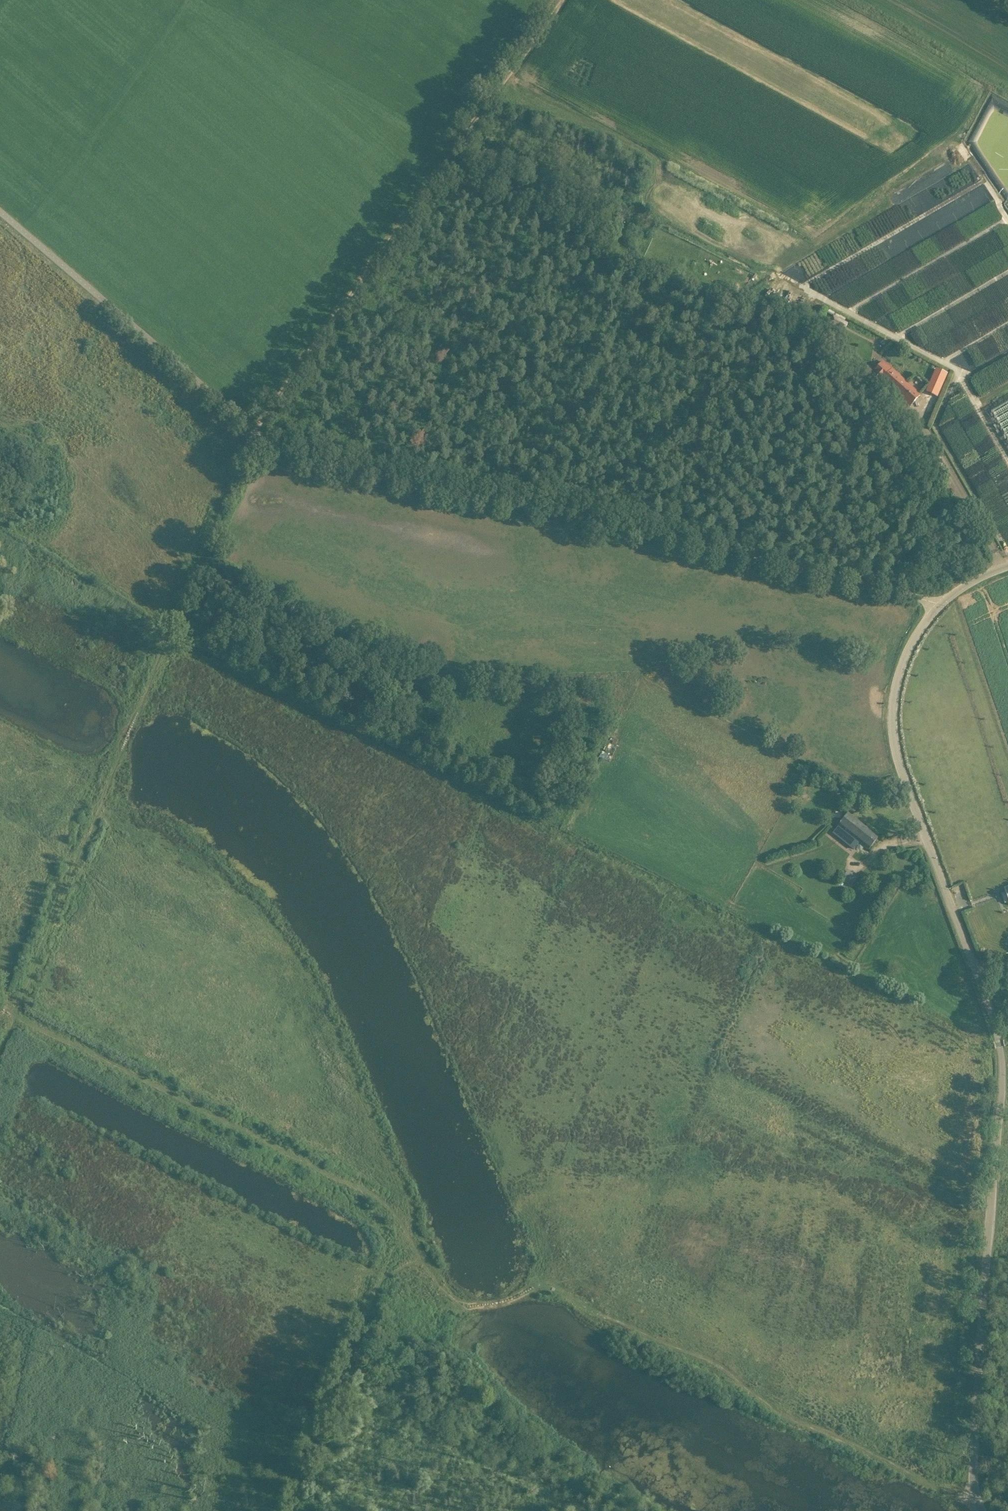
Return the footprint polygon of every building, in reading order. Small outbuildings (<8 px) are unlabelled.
[(833,315),(828,324),(843,333),(848,324),(833,315)] [(882,381),(910,406),(920,395),(883,361),(873,372),(870,369),(863,377),(875,388),(882,381)] [(949,374),(943,372),(938,383),(944,386),(949,374)] [(1007,438),(1007,403),(993,412),(1007,438)] [(878,838),(848,814),(840,825),(834,833),(846,842),(852,846),(855,848),(859,843),(868,850),(878,838)] [(848,871),(844,882),(854,885),(858,874),(848,871)]
